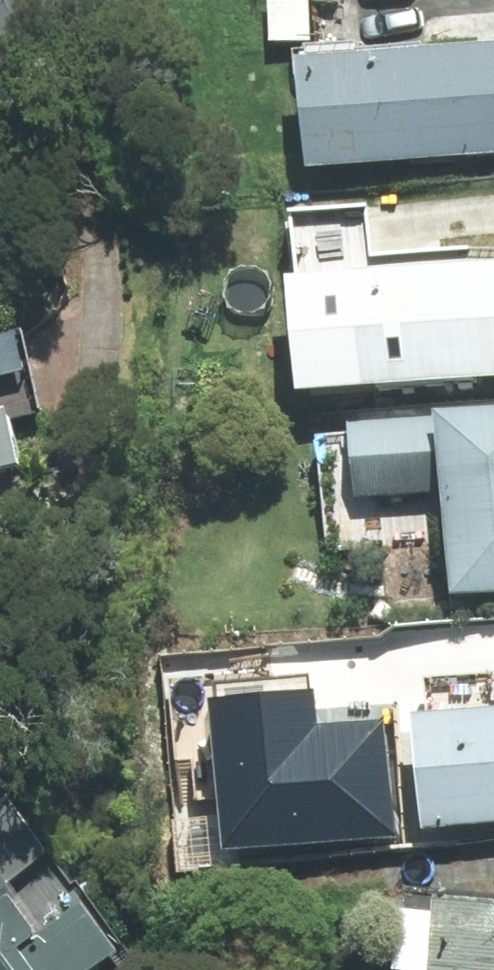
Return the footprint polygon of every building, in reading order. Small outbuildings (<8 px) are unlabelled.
[(38,49),(17,0),(0,0),(0,65),(38,49)] [(308,0),(267,0),(268,41),(309,40),(308,0)] [(359,50),(359,43),(292,49),(303,169),(493,153),(493,38),(359,50)] [(285,275),(294,388),(493,374),(493,247),(369,257),(365,205),(291,210),(296,274),(285,275)] [(348,423),(353,497),(439,491),(446,595),(493,592),(493,403),(431,408),(432,417),(348,423)] [(15,463),(1,408),(0,408),(0,466),(15,463)] [(393,834),(383,718),(316,724),(313,690),(308,690),(307,674),(213,683),(215,698),(208,699),(221,849),(393,834)] [(411,714),(421,827),(493,821),(493,707),(411,714)] [(115,951),(81,903),(40,933),(3,882),(47,851),(7,794),(0,799),(0,969),(88,969),(115,951)] [(432,894),(430,910),(398,907),(393,967),(427,969),(493,969),(493,900),(432,894)]
